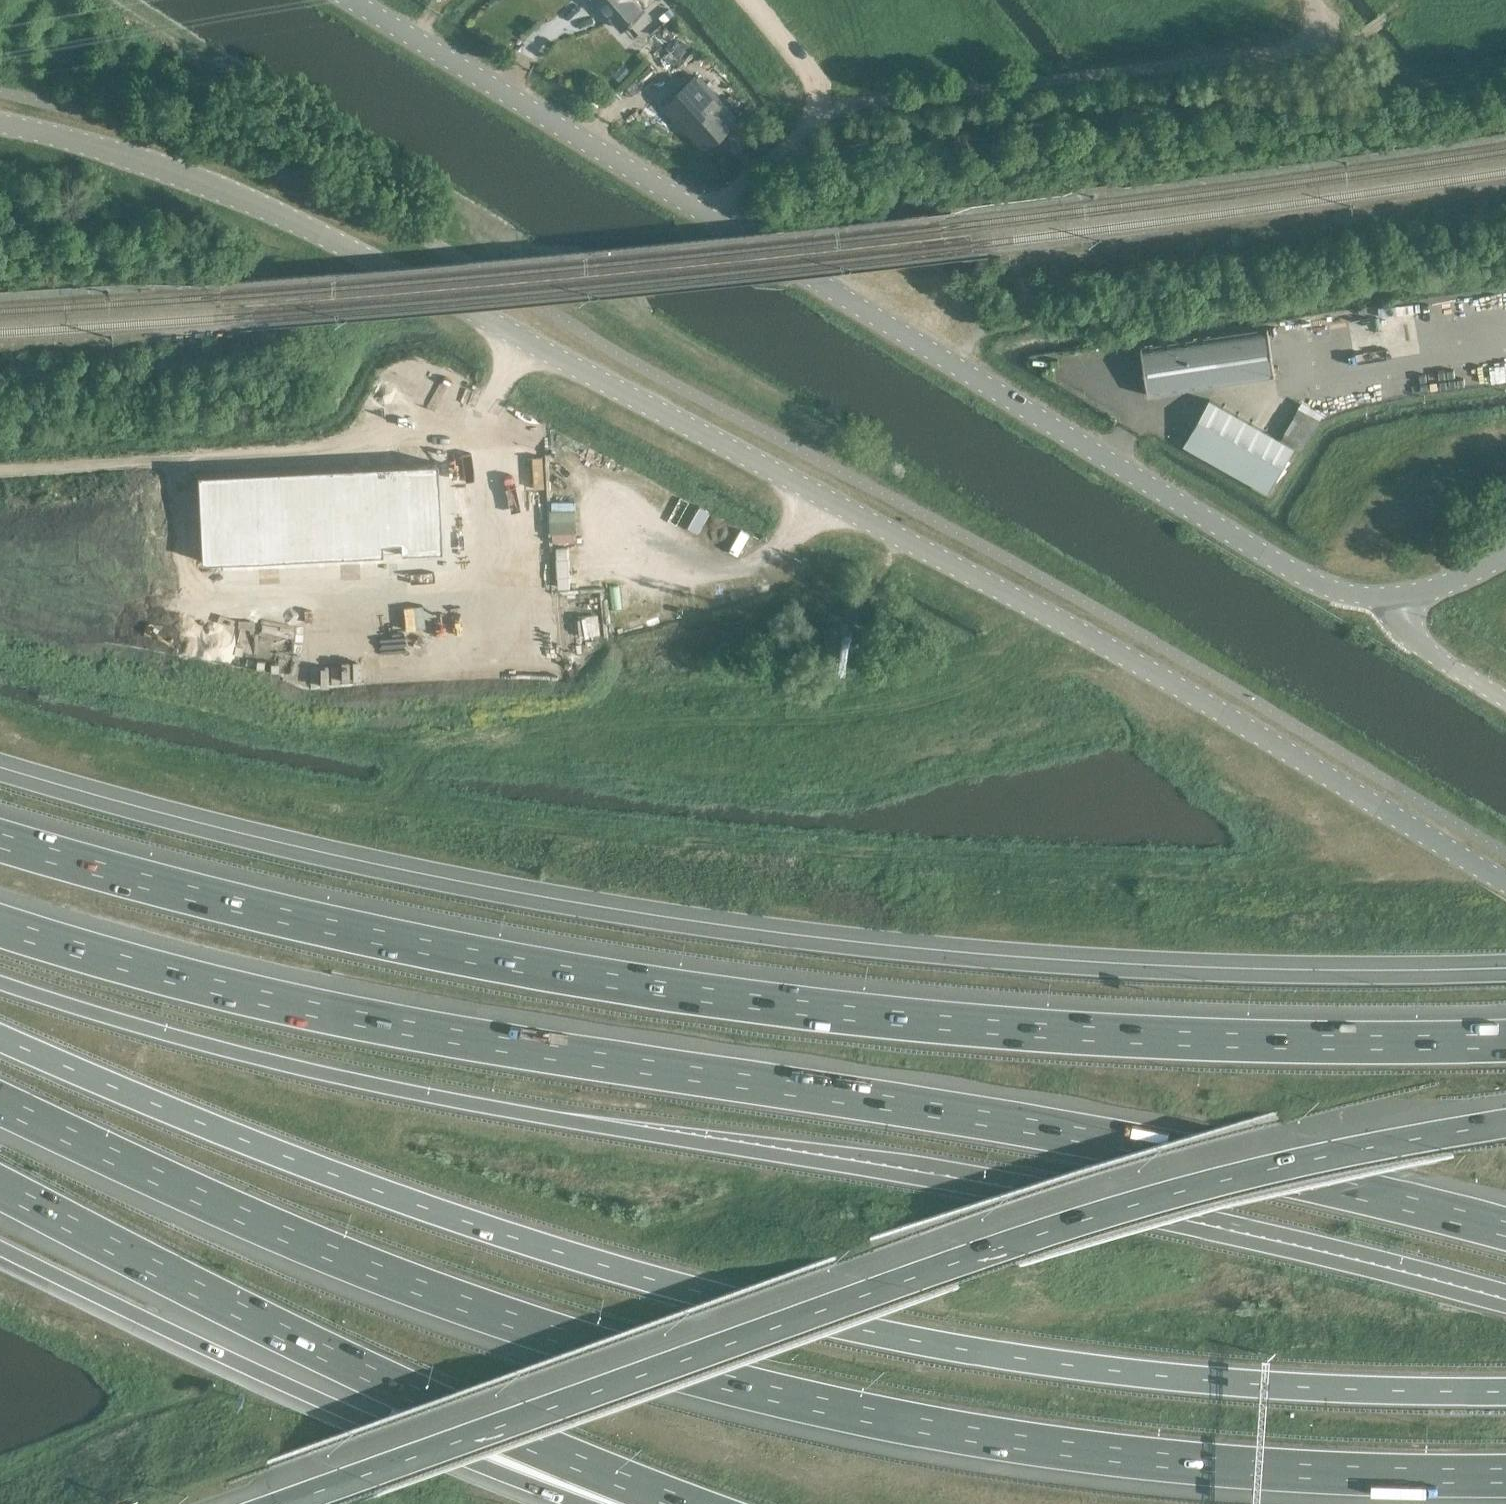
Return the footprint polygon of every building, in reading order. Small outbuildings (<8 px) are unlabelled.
[(635,0),(599,0),(624,29),(644,11),(635,0)] [(695,77),(664,104),(705,150),(735,122),(695,77)] [(1268,328),(1141,347),(1148,396),(1275,376),(1268,328)] [(1290,452),(1205,404),(1179,450),(1232,481),(1264,498),(1290,452)] [(203,585),(211,586),(212,564),(204,564),(203,585)] [(854,649),(836,637),(829,648),(847,659),(854,649)] [(450,716),(477,708),(470,686),(443,694),(450,716)] [(1464,1173),(1450,1173),(1451,1186),(1465,1185),(1464,1173)] [(1505,1266),(1505,1254),(1489,1250),(1486,1261),(1505,1266)]
